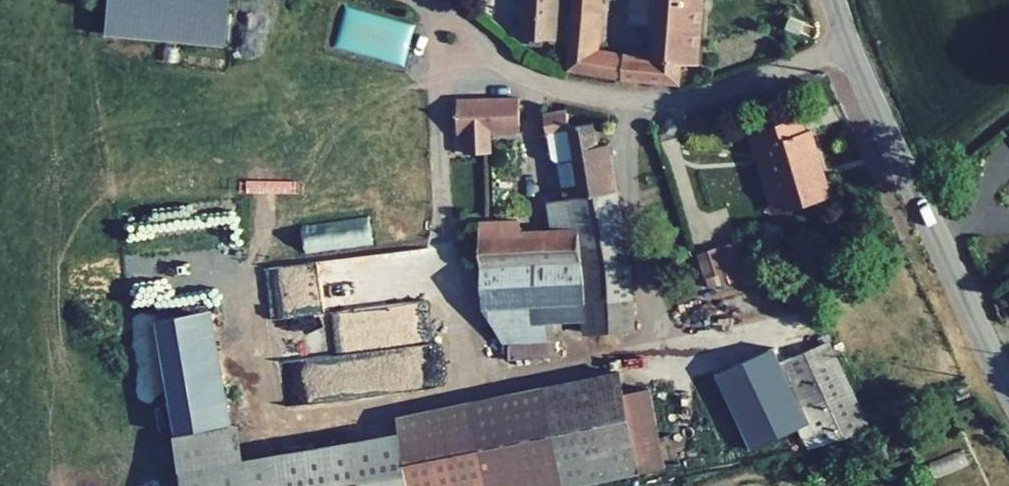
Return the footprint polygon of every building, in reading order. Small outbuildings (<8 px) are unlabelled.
[(105,34),(227,42),(230,0),(107,0),(105,34)] [(525,43),(559,45),(562,0),(527,0),(525,43)] [(567,53),(564,53),(563,68),(566,68),(566,73),(621,81),(622,56),(596,52),(600,0),(569,0),(567,53)] [(677,88),(679,67),(698,68),(702,0),(657,0),(653,60),(638,58),(637,83),(677,88)] [(793,21),(787,34),(800,39),(801,36),(814,42),(818,34),(804,28),(805,27),(793,21)] [(622,56),(621,81),(637,83),(638,58),(622,56)] [(515,109),(455,110),(455,141),(516,140),(515,109)] [(771,140),(788,205),(835,192),(818,126),(813,127),(809,112),(761,124),(765,141),(771,140)] [(565,122),(544,124),(551,170),(558,175),(564,211),(544,214),(547,240),(518,240),(518,230),(477,231),(480,313),(504,361),(508,369),(556,361),(553,333),(580,333),(581,345),(634,340),(627,276),(607,153),(596,156),(591,126),(567,130),(565,122)] [(735,244),(697,256),(707,290),(745,278),(735,244)] [(403,306),(272,313),(275,358),(406,351),(403,306)] [(211,316),(157,325),(175,439),(230,430),(211,316)] [(864,440),(828,355),(768,380),(802,456),(837,448),(864,440)] [(616,378),(468,408),(484,485),(600,485),(660,474),(644,394),(620,399),(616,378)] [(468,408),(393,423),(397,445),(277,463),(280,485),(484,485),(468,408)]
